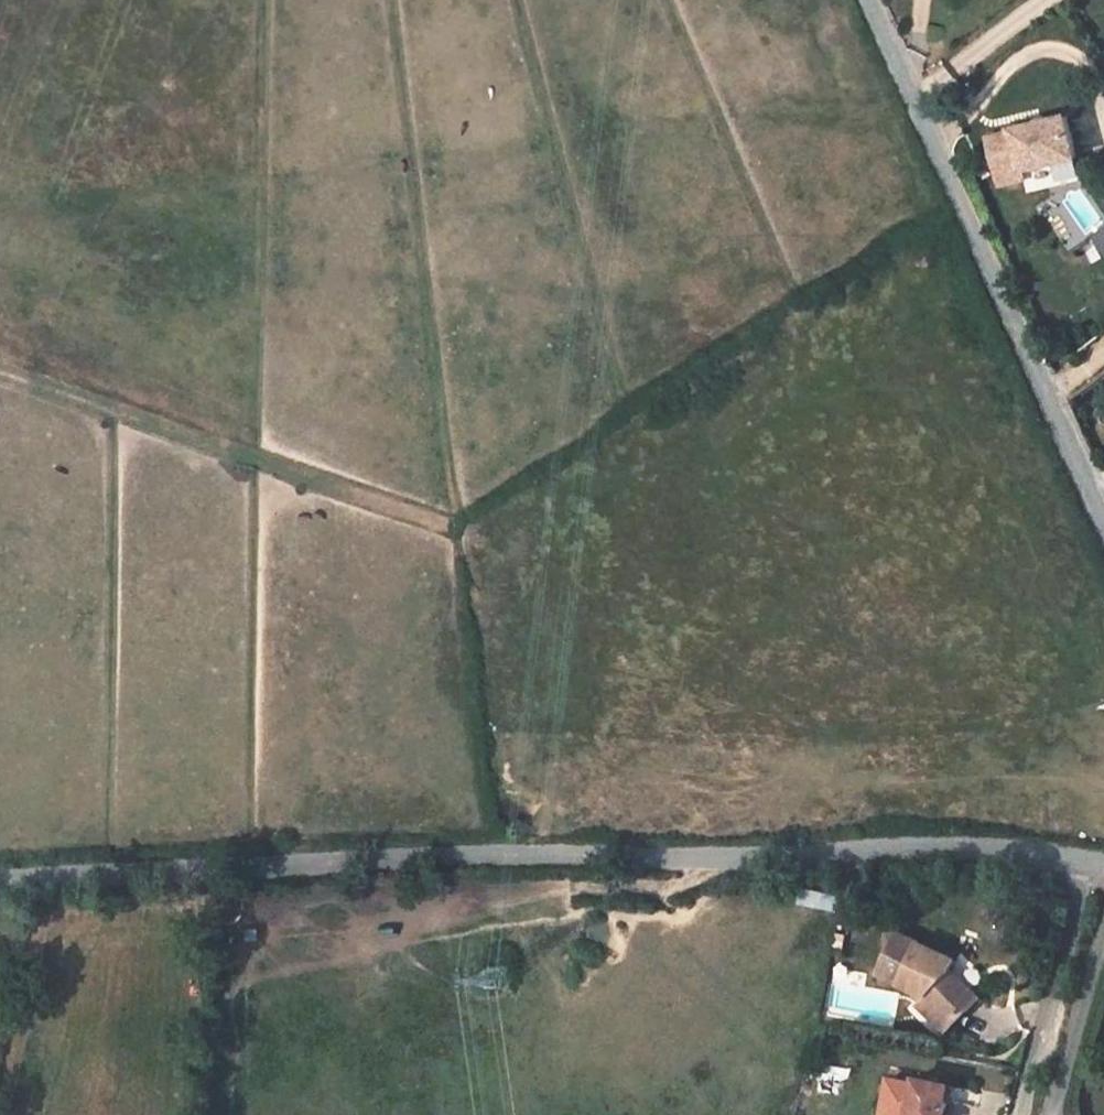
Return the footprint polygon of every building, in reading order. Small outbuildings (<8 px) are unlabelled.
[(1077,158),(1072,115),(1016,123),(1016,125),(992,129),(997,167),(1021,163),(1022,165),(1077,158)] [(1022,165),(1021,163),(997,167),(998,177),(1023,174),(1022,165)] [(895,979),(927,996),(965,1030),(993,1005),(963,978),(970,968),(915,939),(895,979)] [(926,1082),(925,1089),(898,1083),(889,1114),(953,1114),(959,1089),(926,1082)]
